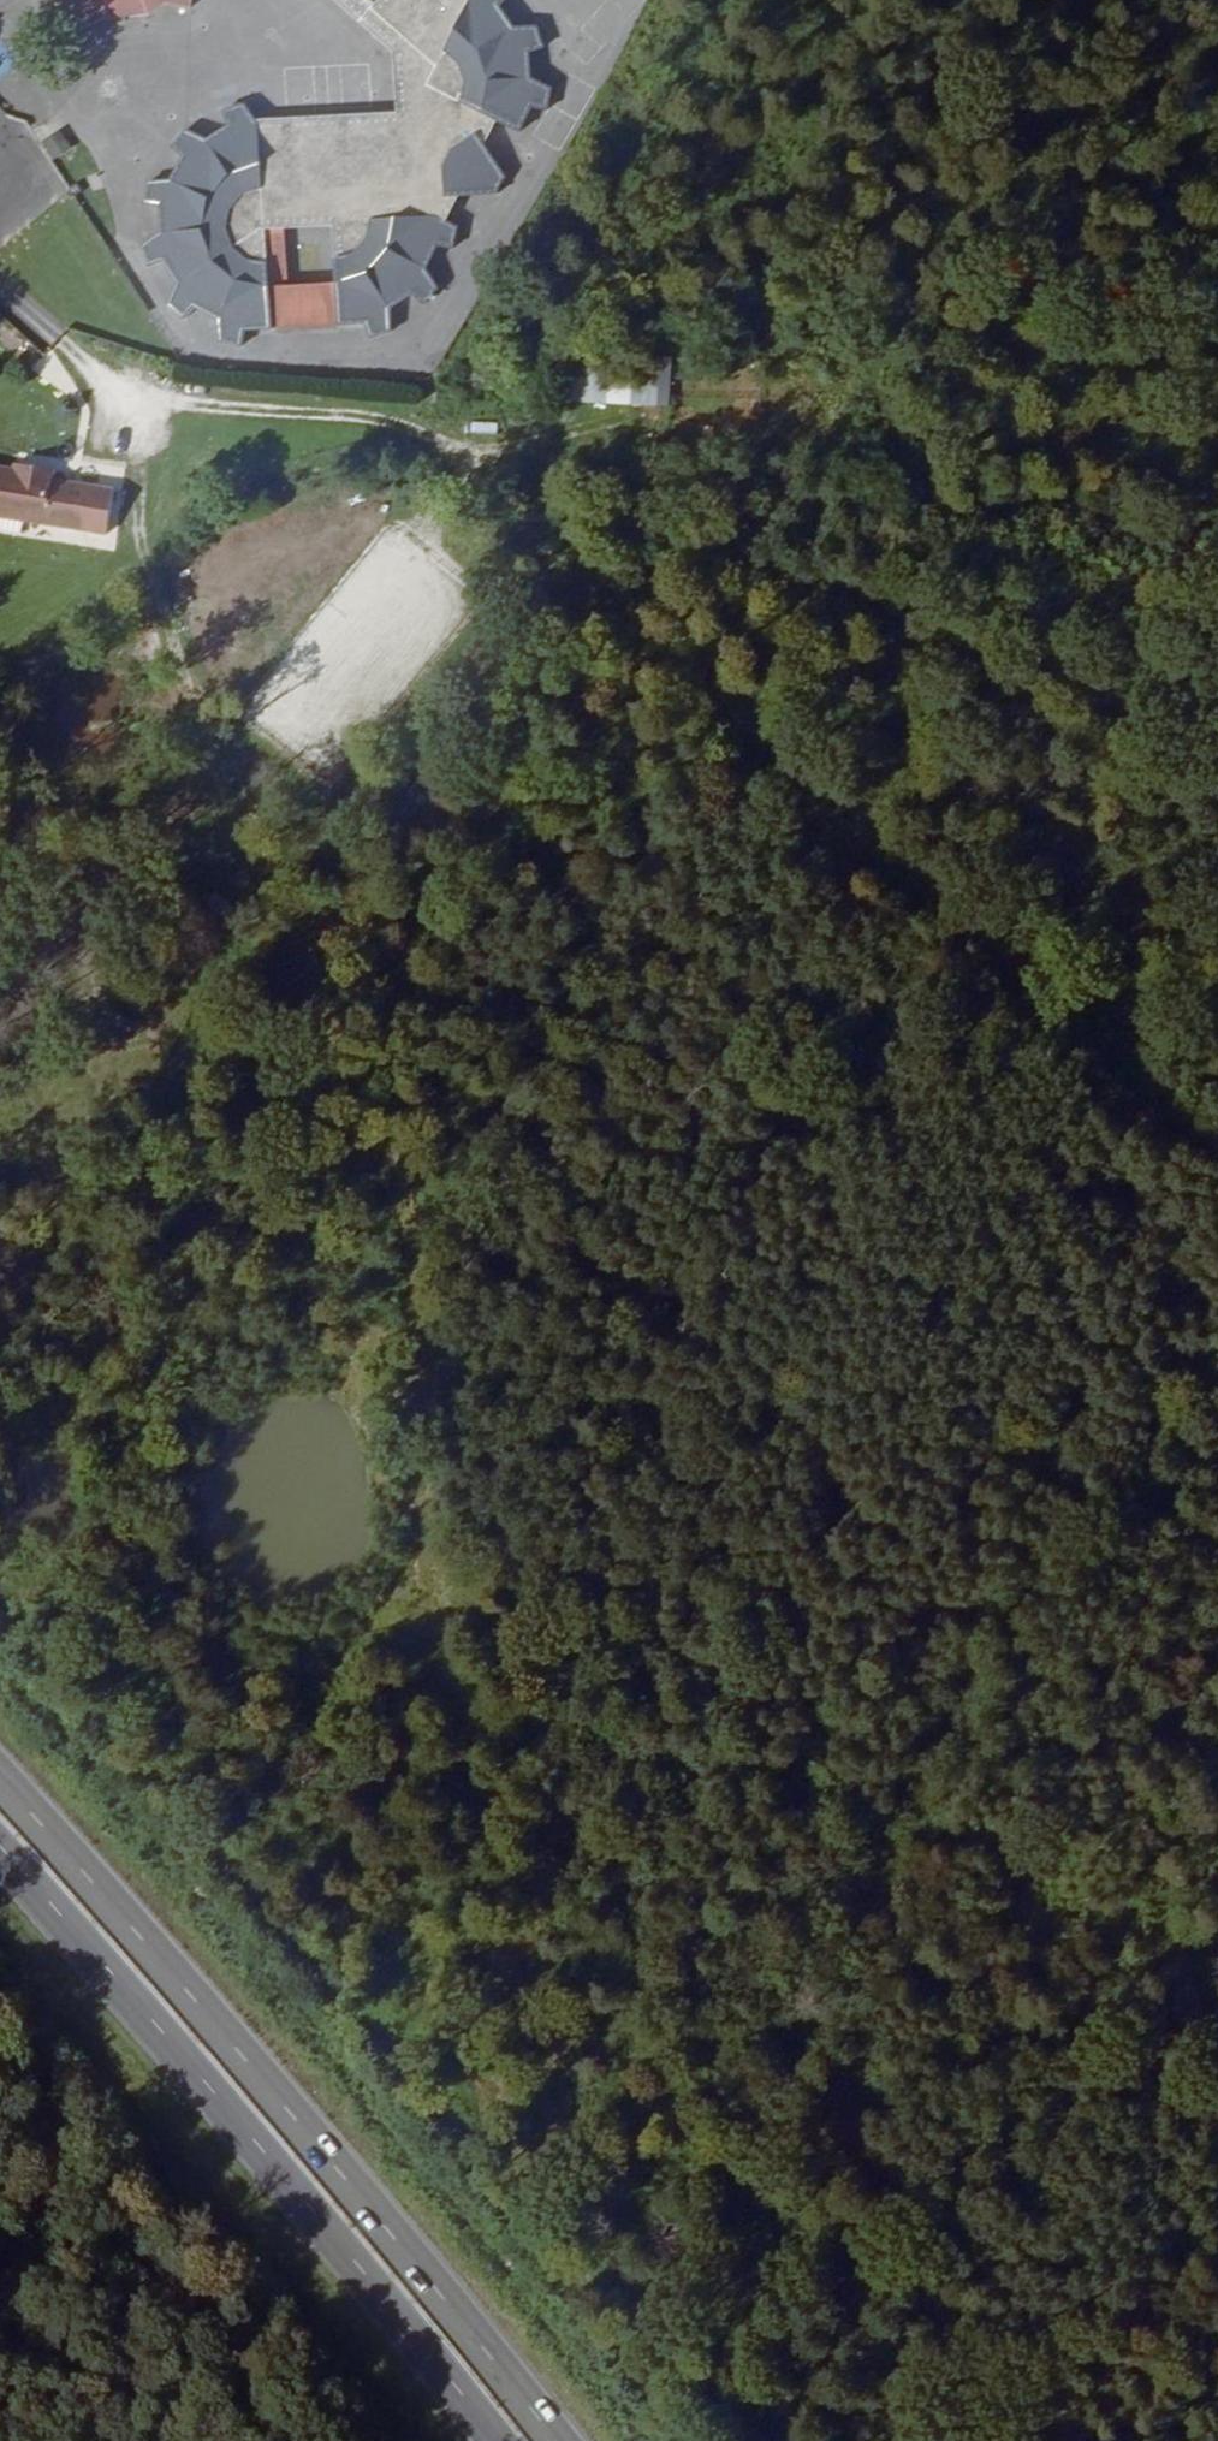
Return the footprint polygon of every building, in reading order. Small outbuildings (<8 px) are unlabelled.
[(51,1),(69,8),(81,32),(106,21),(110,0),(51,0),(51,1)] [(375,7),(361,24),(395,55),(398,115),(258,122),(245,107),(222,113),(228,127),(206,141),(186,130),(170,149),(182,159),(170,181),(148,183),(143,207),(158,211),(159,236),(141,248),(148,271),(164,266),(177,287),(167,307),(186,322),(196,312),(218,323),(219,345),(242,349),(246,335),(273,332),(338,329),(364,327),(369,343),(393,335),(393,311),(412,299),(425,309),(440,290),(428,272),(439,249),(454,252),(460,228),(448,223),(459,199),(446,200),(443,169),(452,152),(479,134),(486,146),(496,124),(521,135),(533,111),(548,113),(553,91),(532,80),(531,56),(546,50),(538,28),(516,29),(502,10),(509,0),(381,0),(375,7)] [(150,16),(165,6),(191,11),(193,0),(143,0),(150,16)] [(361,24),(375,7),(367,0),(335,0),(361,24)] [(50,157),(68,150),(61,132),(43,138),(50,157)] [(499,196),(508,179),(486,146),(479,134),(452,152),(443,169),(446,200),(459,199),(499,196)] [(671,359),(567,356),(565,405),(669,408),(671,359)] [(14,465),(14,471),(26,473),(26,467),(14,465)] [(82,531),(89,487),(51,481),(53,471),(26,467),(26,473),(14,471),(0,469),(0,518),(82,531)]
